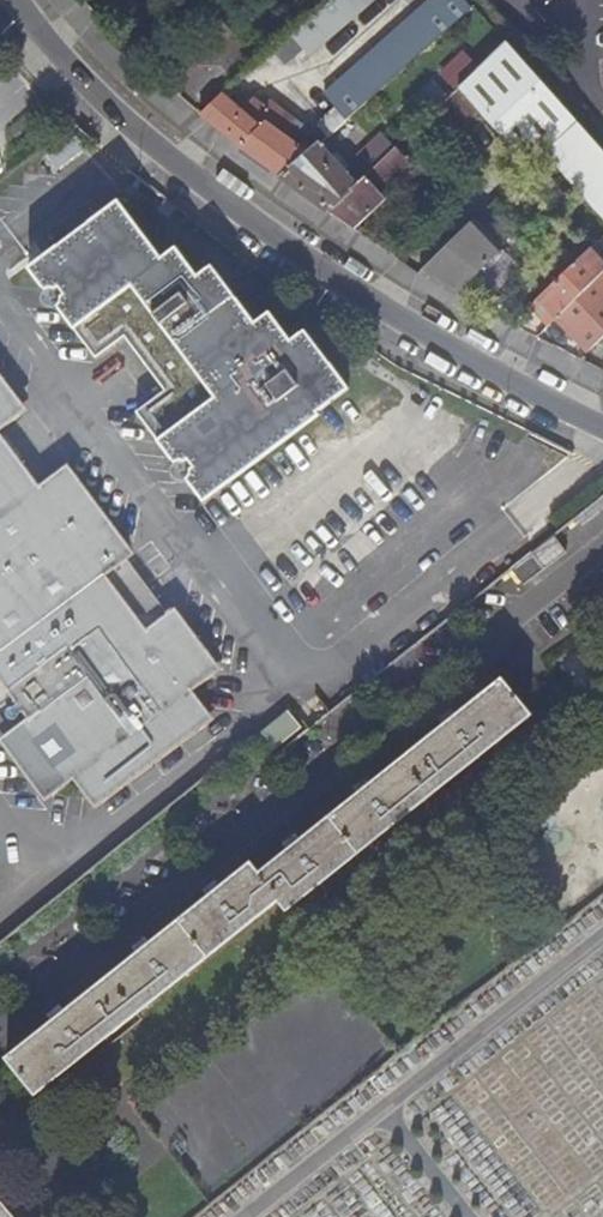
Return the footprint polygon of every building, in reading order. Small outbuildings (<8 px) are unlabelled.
[(373,0),(330,0),(312,16),(270,51),(282,65),(301,49),(306,55),(370,3),(373,0)] [(469,8),(462,0),(430,0),(324,96),(334,108),(316,124),(327,137),(346,121),(345,120),(469,8)] [(423,0),(403,0),(412,10),(423,0)] [(469,9),(469,8),(345,120),(346,121),(469,9)] [(159,82),(198,116),(231,86),(255,64),(220,25),(159,82)] [(545,151),(575,122),(506,44),(457,88),(478,111),(528,168),(545,151)] [(473,64),(463,52),(443,71),(453,82),(473,64)] [(242,150),(279,178),(307,153),(302,150),(312,135),(273,104),(267,110),(252,99),(239,111),(227,100),(236,91),(231,86),(198,116),(242,150)] [(478,111),(457,88),(419,125),(439,147),(478,111)] [(575,122),(545,151),(602,212),(602,154),(575,122)] [(364,177),(385,156),(372,143),(350,163),(364,177)] [(279,178),(328,212),(356,186),(319,145),(317,144),(307,153),(279,178)] [(328,212),(353,230),(415,171),(394,148),(385,156),(364,177),(365,178),(356,186),(328,212)] [(162,261),(119,204),(29,272),(45,295),(52,292),(56,294),(60,297),(61,303),(58,310),(96,361),(124,340),(164,393),(136,415),(174,466),(180,464),(185,465),(189,470),(189,476),(186,482),(202,503),(319,416),(317,414),(349,390),(306,334),(291,344),(269,315),(256,326),(212,269),(198,279),(176,251),(162,261)] [(418,274),(454,295),(500,250),(473,220),(418,274)] [(556,317),(602,271),(602,248),(597,242),(529,307),(546,326),(556,317)] [(588,351),(602,336),(602,271),(556,317),(588,351)] [(27,413),(0,377),(0,434),(27,413)] [(0,712),(13,703),(28,722),(0,743),(0,744),(45,805),(73,784),(95,813),(214,723),(192,694),(220,672),(174,611),(167,616),(127,562),(134,557),(68,467),(39,489),(0,436),(0,712)] [(565,552),(553,536),(511,570),(523,585),(565,552)] [(9,1060),(38,1096),(279,901),(288,912),(530,716),(501,681),(457,717),(451,709),(438,720),(444,727),(373,784),(367,777),(355,787),(361,795),(302,842),(296,834),(283,845),(288,852),(259,876),(250,866),(221,888),(216,882),(203,892),(209,899),(152,945),(147,939),(134,949),(139,955),(67,1013),(62,1007),(49,1017),(55,1023),(9,1060)] [(262,735),(275,752),(294,737),(281,721),(262,735)] [(0,1202),(0,1216),(12,1216),(0,1202)]
